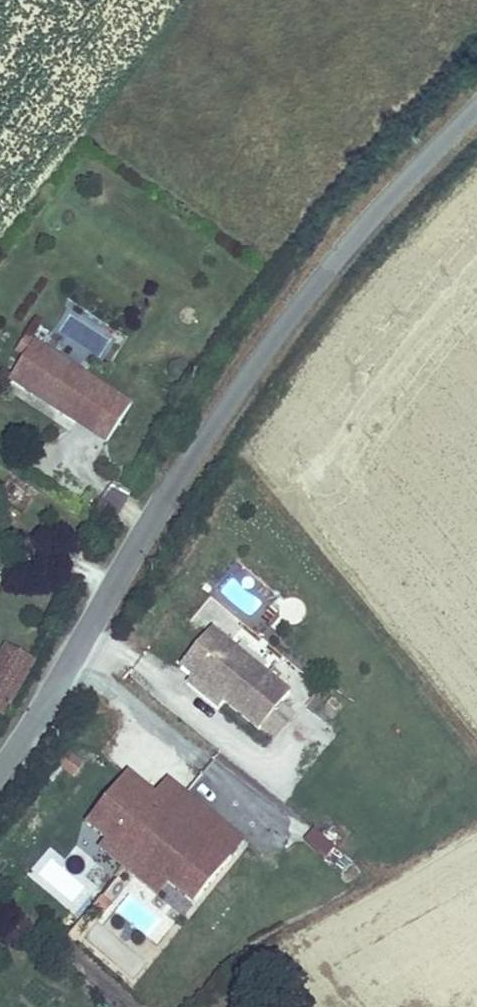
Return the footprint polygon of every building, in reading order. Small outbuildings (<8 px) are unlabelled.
[(34,341),(27,336),(15,352),(24,358),(34,341)] [(9,382),(30,396),(33,392),(63,411),(59,417),(74,424),(102,382),(36,340),(34,341),(24,358),(9,382)] [(74,424),(92,435),(119,394),(102,382),(74,424)] [(29,398),(59,417),(63,411),(33,392),(30,396),(29,398)] [(134,404),(119,394),(92,435),(107,446),(134,404)] [(291,692),(215,626),(178,667),(194,681),(223,706),(257,734),(259,731),(274,742),(296,716),(282,704),(291,692)] [(7,647),(0,659),(0,715),(6,718),(38,662),(7,647)] [(223,706),(194,681),(188,688),(217,712),(223,706)] [(77,780),(87,765),(70,754),(60,768),(77,780)] [(158,796),(130,774),(91,824),(102,832),(198,907),(234,859),(196,827),(209,811),(171,780),(158,796)] [(248,841),(209,811),(196,827),(234,859),(248,841)] [(336,849),(314,830),(304,841),(325,861),(336,849)] [(198,907),(102,832),(92,843),(189,918),(198,907)]
